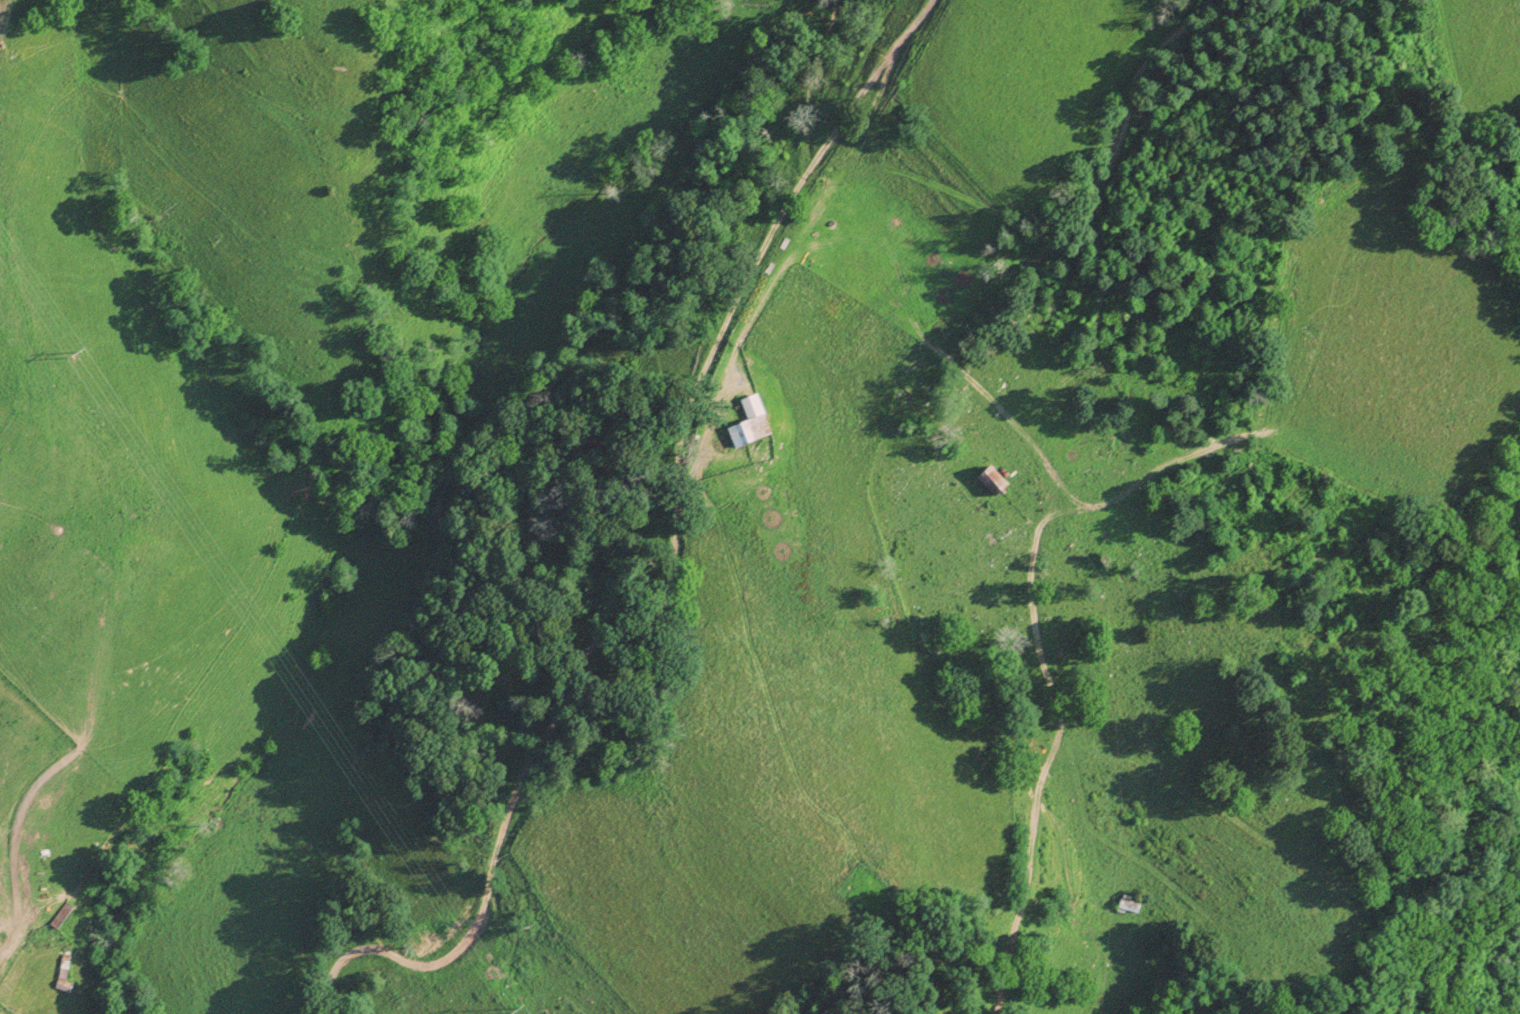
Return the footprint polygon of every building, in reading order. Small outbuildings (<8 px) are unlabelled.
[(745,420),(738,399),(754,393),(769,431),(733,444),(726,427),(745,420)] [(974,476),(987,463),(1006,483),(993,495),(974,476)] [(1116,908),(1119,896),(1140,900),(1137,913),(1116,908)] [(71,908),(63,903),(49,926),(56,931),(71,908)]
